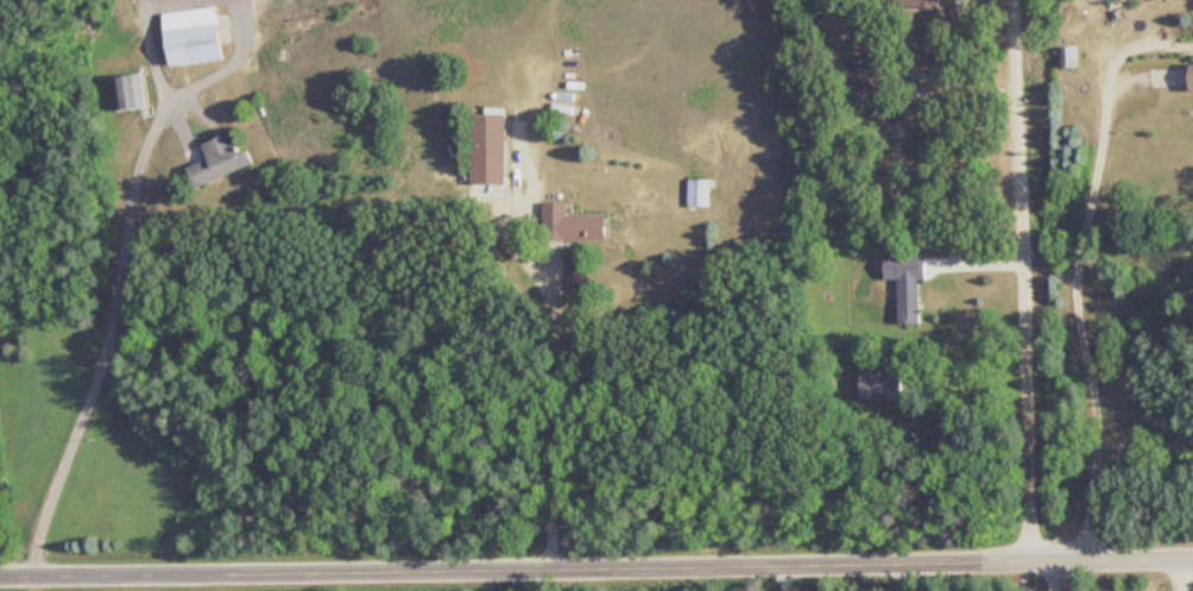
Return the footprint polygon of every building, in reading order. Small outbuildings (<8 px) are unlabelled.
[(938,10),(939,0),(895,0),(894,6),(938,10)] [(166,66),(222,59),(216,8),(161,14),(166,66)] [(1078,68),(1078,48),(1058,48),(1058,68),(1078,68)] [(146,108),(141,75),(112,79),(117,112),(146,108)] [(506,185),(506,117),(470,117),(470,185),(506,185)] [(253,166),(247,151),(238,154),(230,133),(200,145),(206,161),(185,169),(193,189),(253,166)] [(709,207),(709,180),(687,180),(687,207),(709,207)] [(543,241),(604,242),(604,217),(567,216),(567,204),(544,204),(543,241)] [(884,280),(898,280),(898,324),(921,324),(921,255),(884,255),(884,280)] [(902,369),(858,369),(858,401),(902,401),(902,388),(914,388),(914,377),(902,377),(902,369)]
